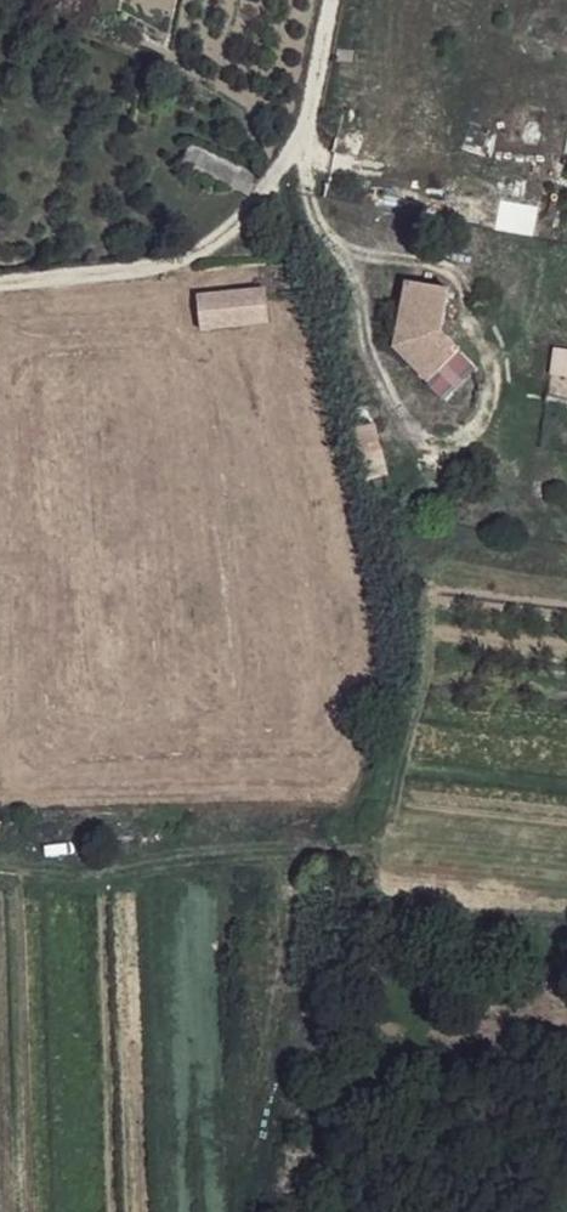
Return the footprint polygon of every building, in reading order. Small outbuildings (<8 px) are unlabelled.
[(423,378),(458,345),(439,325),(446,283),(400,276),(389,343),(423,378)] [(275,300),(209,306),(214,339),(278,333),(275,300)]
